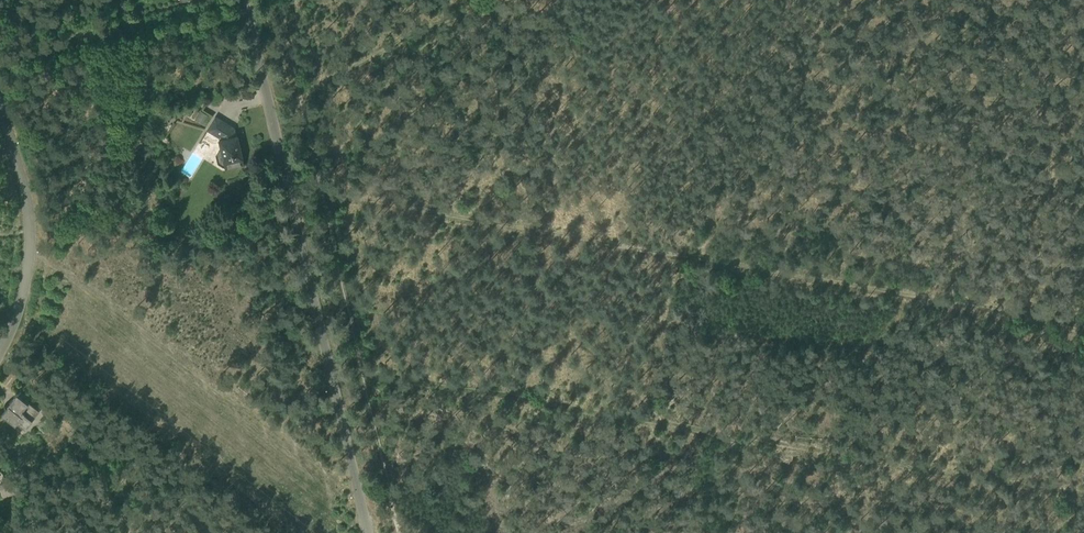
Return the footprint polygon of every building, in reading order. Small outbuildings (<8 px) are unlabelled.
[(233,128),(215,117),(207,130),(220,138),(220,139),(218,140),(225,168),(243,164),(237,135),(235,136),(233,128)] [(27,403),(16,394),(11,401),(11,402),(1,414),(15,425),(17,422),(25,429),(30,423),(29,423),(38,411),(28,402),(27,403)] [(0,484),(0,489),(2,498),(20,493),(16,480),(0,484)]
